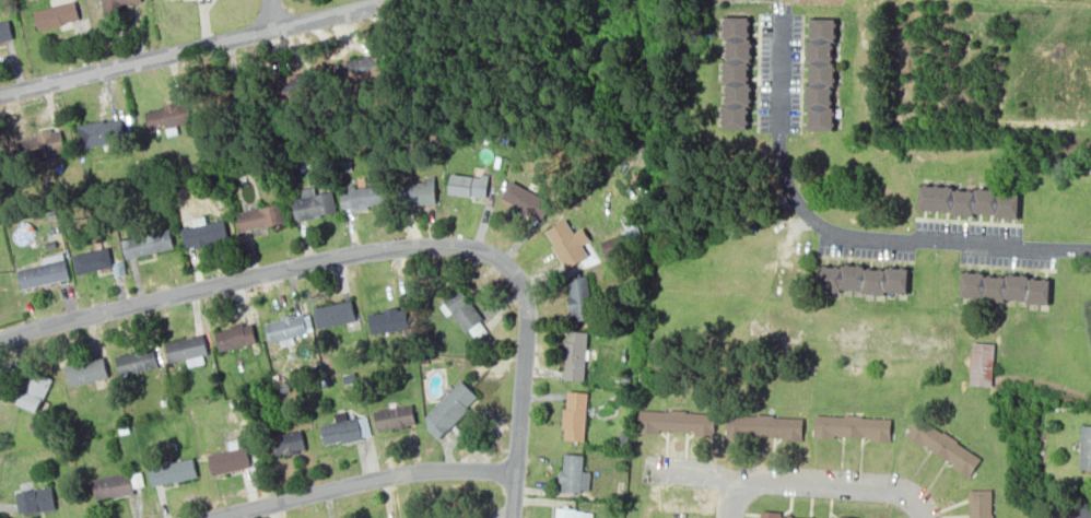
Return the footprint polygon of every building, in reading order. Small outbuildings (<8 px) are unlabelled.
[(104,13),(124,12),(123,3),(141,2),(141,0),(103,0),(104,13)] [(44,30),(38,10),(77,1),(81,21),(44,30)] [(754,15),(754,125),(725,125),(725,15),(754,15)] [(12,37),(0,40),(0,19),(8,17),(12,37)] [(840,20),(840,129),(811,129),(811,20),(840,20)] [(342,79),(338,59),(375,50),(379,70),(342,79)] [(281,94),(275,74),(314,66),(318,85),(281,94)] [(160,123),(155,104),(192,95),(197,115),(160,123)] [(21,143),(16,123),(54,115),(58,134),(21,143)] [(84,144),(80,125),(117,116),(121,136),(84,144)] [(21,158),(65,154),(63,128),(36,131),(37,137),(20,138),(21,158)] [(451,191),(453,172),(491,173),(490,192),(451,191)] [(411,198),(441,197),(439,177),(410,178),(411,198)] [(352,211),(347,191),(385,183),(389,202),(352,211)] [(504,201),(515,185),(548,205),(537,222),(504,201)] [(920,186),(1022,187),(1022,216),(919,215),(920,186)] [(301,217),(296,199),(333,190),(338,209),(301,217)] [(248,231),(244,211),(281,202),(285,222),(248,231)] [(187,246),(215,239),(211,220),(183,226),(187,246)] [(551,227),(570,220),(585,255),(566,262),(551,227)] [(138,258),(133,238),(171,229),(175,249),(138,258)] [(606,253),(625,249),(622,235),(604,238),(606,253)] [(82,274),(78,255),(115,246),(119,266),(82,274)] [(28,292),(22,271),(71,258),(77,279),(28,292)] [(126,274),(124,259),(114,260),(115,275),(126,274)] [(811,262),(914,263),(913,293),(811,292),(811,262)] [(966,271),(1057,272),(1056,302),(966,299),(966,271)] [(568,283),(588,279),(598,316),(578,320),(568,283)] [(442,305),(464,289),(493,328),(477,340),(456,311),(450,316),(442,305)] [(324,326),(318,306),(356,297),(361,317),(324,326)] [(375,332),(372,313),(409,306),(412,326),(375,332)] [(273,341),(269,321),(306,313),(310,332),(273,341)] [(224,348),(256,341),(253,322),(221,329),(224,348)] [(590,380),(568,379),(571,329),(593,330),(590,380)] [(169,362),(165,342),(202,333),(207,353),(169,362)] [(999,345),(999,386),(976,386),(976,345),(999,345)] [(124,372),(155,364),(151,346),(119,353),(124,372)] [(73,386),(69,366),(106,357),(110,377),(73,386)] [(36,410),(19,399),(40,367),(57,378),(36,410)] [(443,434),(427,419),(464,384),(479,399),(443,434)] [(589,437),(567,437),(568,387),(590,387),(589,437)] [(380,429),(376,410),(413,401),(418,421),(380,429)] [(713,411),(712,436),(638,432),(641,407),(713,411)] [(805,412),(802,437),(730,433),(731,408),(805,412)] [(887,413),(885,438),(812,434),(813,409),(887,413)] [(984,451),(970,472),(910,432),(924,411),(984,451)] [(327,444),(322,424),(360,415),(365,435),(327,444)] [(1090,469),(1090,425),(1081,425),(1079,469),(1090,469)] [(273,458),(268,438),(306,429),(310,449),(273,458)] [(214,475),(210,456),(251,446),(256,466),(214,475)] [(564,452),(584,455),(582,496),(561,495),(564,452)] [(157,487),(152,468),(193,458),(198,478),(157,487)] [(99,501),(136,491),(131,472),(95,482),(99,501)] [(994,482),(993,517),(968,517),(969,481),(994,482)] [(19,493),(22,514),(56,508),(52,487),(19,493)] [(599,509),(599,517),(558,517),(559,507),(599,509)] [(864,516),(863,517),(764,517),(765,507),(864,516)] [(442,509),(430,517),(450,517),(442,509)]
